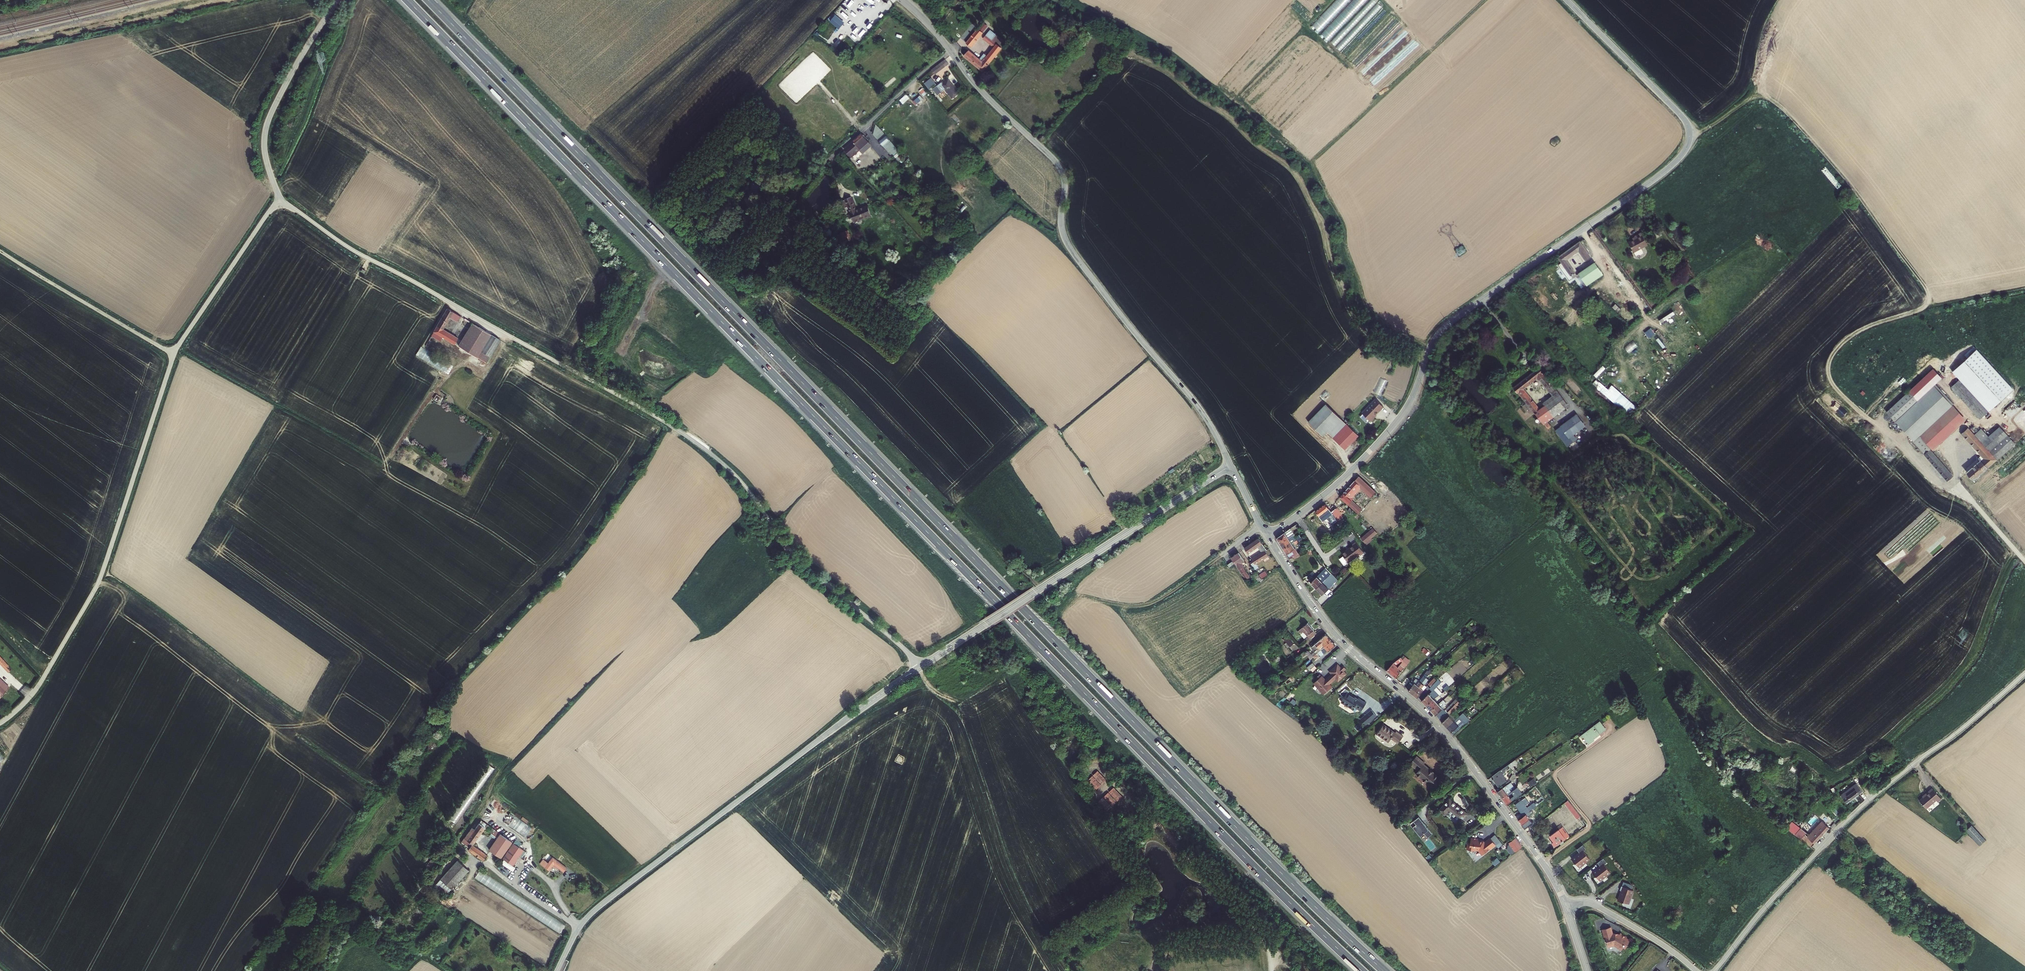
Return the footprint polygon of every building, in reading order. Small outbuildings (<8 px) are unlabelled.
[(985,29),(980,25),(967,41),(971,44),(985,29)] [(964,54),(982,69),(1007,39),(991,26),(984,35),(994,44),(987,52),(984,49),(978,56),(969,49),(964,54)] [(898,42),(903,38),(898,33),(894,36),(898,42)] [(945,59),(932,70),(936,75),(949,64),(945,59)] [(932,79),(926,84),(931,89),(936,85),(932,79)] [(950,79),(944,84),(943,83),(938,87),(943,93),(946,91),(954,100),(962,93),(950,79)] [(923,96),(927,94),(922,88),(918,91),(923,96)] [(898,151),(876,125),(873,135),(892,157),(898,151)] [(861,136),(844,151),(853,160),(856,158),(854,156),(868,144),(861,136)] [(848,211),(852,221),(868,215),(864,204),(854,209),(849,196),(840,200),(843,207),(847,206),(849,211),(848,211)] [(1638,255),(1643,252),(1641,247),(1647,243),(1640,231),(1633,235),(1634,237),(1627,241),(1633,251),(1632,252),(1634,255),(1637,253),(1638,255)] [(1564,262),(1575,278),(1580,275),(1569,259),(1581,251),(1588,262),(1593,258),(1582,241),(1560,256),(1564,262)] [(1597,263),(1582,273),(1587,280),(1590,285),(1605,275),(1597,263)] [(1587,280),(1584,283),(1589,290),(1593,288),(1590,285),(1587,280)] [(446,313),(431,340),(439,344),(441,341),(453,348),(456,342),(441,334),(448,321),(456,326),(459,320),(451,316),(446,313)] [(457,351),(470,358),(490,338),(490,337),(471,326),(457,351)] [(1651,327),(1645,332),(1649,338),(1656,333),(1651,327)] [(486,367),(499,343),(490,338),(470,358),(486,367)] [(1627,347),(1629,350),(1637,345),(1635,342),(1627,347)] [(477,369),(468,364),(464,371),(474,376),(477,369)] [(1539,366),(1515,384),(1518,389),(1518,391),(1539,418),(1547,412),(1540,403),(1537,405),(1523,386),(1540,374),(1542,376),(1545,374),(1539,366)] [(1966,372),(1962,375),(1990,408),(1995,404),(1966,372)] [(1548,377),(1542,381),(1550,392),(1556,388),(1548,377)] [(1953,392),(1978,419),(1986,412),(1957,379),(1949,387),(1953,392)] [(1909,429),(1953,392),(1949,387),(1945,382),(1901,420),(1909,429)] [(1617,389),(1609,397),(1628,415),(1636,406),(1617,389)] [(1539,418),(1547,428),(1550,426),(1546,421),(1568,404),(1557,390),(1540,403),(1547,412),(1539,418)] [(1377,399),(1361,415),(1362,416),(1360,419),(1366,426),(1369,423),(1370,424),(1374,420),(1373,418),(1384,407),(1377,399)] [(1328,403),(1313,418),(1310,422),(1324,436),(1325,435),(1329,430),(1347,448),(1361,434),(1349,422),(1328,403)] [(1933,448),(1964,421),(1952,407),(1920,434),(1931,446),(1933,448)] [(1583,425),(1574,415),(1555,429),(1567,445),(1571,442),(1567,437),(1583,425)] [(1967,429),(1961,435),(1981,457),(1981,456),(1982,456),(1986,460),(1987,459),(1990,462),(1991,461),(1993,464),(1995,462),(1980,444),(1987,438),(1980,431),(1974,437),(1967,429)] [(1980,444),(1995,462),(2013,446),(1998,429),(1987,438),(1980,444)] [(1920,434),(1912,440),(1924,453),(1926,451),(1926,450),(1928,449),(1931,446),(1920,434)] [(1570,445),(1576,451),(1582,444),(1576,439),(1570,445)] [(1947,481),(1953,476),(1928,449),(1926,450),(1926,451),(1924,453),(1923,453),(1947,481)] [(1979,461),(1966,473),(1973,481),(1993,464),(1991,461),(1990,462),(1987,459),(1986,460),(1982,456),(1981,456),(1984,460),(1980,463),(1979,461)] [(1378,487),(1383,482),(1376,474),(1371,479),(1378,487)] [(1361,510),(1348,497),(1358,485),(1371,497),(1375,492),(1358,476),(1340,496),(1357,514),(1361,510)] [(1371,513),(1378,504),(1370,498),(1363,506),(1371,513)] [(1325,503),(1314,511),(1323,523),(1334,515),(1325,503)] [(1278,541),(1279,543),(1288,538),(1293,534),(1294,534),(1289,528),(1284,532),(1277,538),(1277,539),(1278,541)] [(1373,539),(1372,538),(1376,534),(1371,529),(1361,539),(1367,545),(1373,539)] [(1293,541),(1297,539),(1295,537),(1293,534),(1288,538),(1291,543),(1293,541)] [(1282,548),(1291,543),(1288,538),(1279,543),(1282,548)] [(1260,553),(1248,562),(1253,569),(1256,567),(1254,565),(1267,556),(1264,552),(1266,550),(1257,539),(1243,549),(1246,554),(1256,547),(1260,553)] [(1364,552),(1356,541),(1352,544),(1353,545),(1342,554),(1343,555),(1340,558),(1344,563),(1347,561),(1348,562),(1359,553),(1361,555),(1364,552)] [(1287,553),(1294,548),(1291,543),(1282,548),(1285,554),(1287,553)] [(1298,553),(1294,548),(1287,553),(1290,558),(1298,553)] [(1238,553),(1231,558),(1246,578),(1249,575),(1242,566),(1243,566),(1241,563),(1244,560),(1238,553)] [(1332,572),(1326,566),(1311,582),(1317,588),(1332,572)] [(1261,579),(1255,572),(1251,576),(1256,582),(1261,579)] [(1338,578),(1332,572),(1317,588),(1323,594),(1330,588),(1330,587),(1338,578)] [(1246,578),(1252,586),(1255,583),(1249,575),(1246,578)] [(1309,624),(1299,632),(1300,634),(1303,631),(1308,636),(1304,639),(1306,640),(1315,632),(1309,624)] [(1288,635),(1283,638),(1291,646),(1295,642),(1288,635)] [(1309,647),(1313,651),(1321,644),(1322,646),(1329,640),(1324,635),(1309,647)] [(1314,653),(1309,657),(1312,661),(1318,656),(1319,657),(1322,654),(1322,655),(1333,645),(1329,640),(1322,646),(1317,650),(1314,653)] [(1321,644),(1313,651),(1314,653),(1317,650),(1322,646),(1321,644)] [(8,672),(12,669),(0,656),(0,663),(8,672)] [(1394,679),(1404,669),(1407,666),(1403,662),(1399,665),(1396,668),(1394,666),(1402,660),(1400,658),(1391,664),(1385,671),(1394,679)] [(1335,665),(1328,672),(1330,674),(1334,678),(1336,681),(1343,674),(1341,672),(1344,669),(1341,666),(1338,669),(1335,665)] [(1311,684),(1321,695),(1329,688),(1327,685),(1331,681),(1329,679),(1327,681),(1326,679),(1323,681),(1317,675),(1314,678),(1316,680),(1311,684)] [(1419,685),(1412,695),(1416,699),(1425,688),(1423,686),(1428,681),(1425,678),(1420,684),(1419,685)] [(9,687),(0,679),(0,697),(9,687)] [(1407,691),(1412,695),(1419,685),(1413,680),(1411,683),(1409,682),(1405,688),(1408,690),(1407,691)] [(1427,695),(1420,702),(1424,706),(1432,698),(1441,693),(1436,689),(1439,686),(1442,684),(1439,681),(1436,683),(1432,687),(1430,689),(1428,690),(1430,692),(1427,695)] [(1347,690),(1341,700),(1353,707),(1355,704),(1361,708),(1367,701),(1360,696),(1359,697),(1347,690)] [(1432,698),(1424,706),(1429,711),(1437,704),(1432,698)] [(1429,711),(1434,716),(1436,715),(1439,719),(1447,711),(1456,702),(1454,701),(1445,710),(1442,707),(1444,706),(1446,703),(1443,699),(1440,702),(1438,704),(1437,704),(1429,711)] [(1447,711),(1439,719),(1442,721),(1440,723),(1445,728),(1453,721),(1448,716),(1457,707),(1456,706),(1460,703),(1458,700),(1456,702),(1447,711)] [(1377,715),(1372,709),(1361,719),(1366,725),(1377,715)] [(1462,713),(1453,721),(1445,728),(1452,735),(1469,720),(1462,713)] [(1376,733),(1387,741),(1391,737),(1397,742),(1402,735),(1396,730),(1394,732),(1383,724),(1376,733)] [(1595,735),(1590,728),(1582,733),(1583,735),(1573,742),(1578,749),(1588,741),(1588,740),(1595,735)] [(1431,790),(1440,780),(1422,764),(1423,763),(1415,756),(1409,763),(1410,764),(1416,770),(1413,774),(1431,790)] [(1505,767),(1492,778),(1493,780),(1492,781),(1497,787),(1504,782),(1502,779),(1505,777),(1503,774),(1508,770),(1505,767)] [(1096,772),(1092,776),(1101,785),(1105,780),(1096,772)] [(1091,777),(1087,781),(1095,790),(1099,786),(1091,777)] [(1094,791),(1086,782),(1081,786),(1090,795),(1094,791)] [(1499,798),(1501,800),(1508,795),(1510,793),(1513,791),(1508,784),(1503,789),(1497,794),(1499,798)] [(1501,800),(1506,806),(1528,790),(1526,787),(1513,797),(1510,793),(1508,795),(1501,800)] [(1938,800),(1941,798),(1931,787),(1924,793),(1925,794),(1919,800),(1926,808),(1936,798),(1938,800)] [(1121,797),(1113,788),(1108,792),(1117,801),(1121,797)] [(1847,805),(1863,795),(1860,791),(1857,793),(1854,788),(1841,797),(1847,805)] [(1115,803),(1107,793),(1103,798),(1111,807),(1115,803)] [(1469,813),(1451,798),(1441,808),(1446,813),(1449,810),(1462,821),(1469,813)] [(1516,807),(1523,817),(1531,810),(1533,809),(1536,807),(1535,805),(1532,808),(1530,805),(1533,803),(1530,798),(1526,800),(1516,807)] [(1110,808),(1102,799),(1097,803),(1106,812),(1110,808)] [(1567,801),(1565,803),(1577,820),(1580,818),(1567,801)] [(486,812),(525,836),(532,826),(492,802),(486,812)] [(1533,813),(1531,810),(1523,817),(1518,821),(1520,825),(1522,827),(1525,824),(1529,830),(1535,826),(1528,816),(1533,813)] [(1416,818),(1410,823),(1421,836),(1425,833),(1428,837),(1433,833),(1425,823),(1422,825),(1416,818)] [(1807,833),(1801,828),(1795,835),(1810,847),(1829,828),(1822,821),(1807,836),(1806,835),(1807,833)] [(1544,830),(1540,824),(1533,830),(1536,835),(1544,830)] [(1983,839),(1969,824),(1964,829),(1977,845),(1983,839)] [(492,839),(499,844),(503,838),(501,837),(502,836),(487,825),(484,829),(479,825),(473,833),(471,831),(465,840),(473,846),(483,831),(492,839)] [(1559,830),(1550,837),(1546,841),(1550,846),(1548,847),(1551,851),(1555,848),(1556,849),(1560,846),(1558,845),(1565,840),(1559,830)] [(1497,834),(1492,838),(1496,844),(1494,846),(1497,850),(1504,845),(1497,834)] [(1486,842),(1485,841),(1480,840),(1480,838),(1473,836),(1472,841),(1470,841),(1469,848),(1476,849),(1476,848),(1480,849),(1484,854),(1491,849),(1490,848),(1494,846),(1496,844),(1492,838),(1486,842)] [(1514,837),(1508,841),(1516,851),(1522,846),(1514,837)] [(503,838),(499,844),(491,854),(499,859),(510,843),(503,838)] [(502,858),(513,866),(524,850),(513,842),(502,858)] [(1585,849),(1582,845),(1576,849),(1579,853),(1577,855),(1571,859),(1575,864),(1575,863),(1578,867),(1589,859),(1583,851),(1585,849)] [(487,858),(472,847),(468,853),(483,864),(487,858)] [(563,872),(567,867),(552,856),(548,862),(543,858),(539,864),(549,871),(553,865),(563,872)] [(1495,863),(1498,866),(1504,862),(1501,858),(1495,863)] [(1606,862),(1603,858),(1597,862),(1600,867),(1598,868),(1592,872),(1596,877),(1596,876),(1599,880),(1610,872),(1604,864),(1606,862)] [(465,872),(458,866),(451,874),(459,880),(465,872)] [(561,931),(565,925),(479,871),(475,877),(561,931)] [(449,891),(453,894),(470,875),(465,872),(459,880),(449,891)] [(442,884),(449,891),(459,880),(451,874),(442,884)] [(1631,890),(1619,886),(1618,891),(1620,891),(1617,901),(1622,903),(1622,902),(1627,904),(1631,890)] [(1611,933),(1603,935),(1605,947),(1606,947),(1607,953),(1613,952),(1620,957),(1622,954),(1624,956),(1629,948),(1625,945),(1626,945),(1619,940),(1618,942),(1617,941),(1616,942),(1615,941),(1613,942),(1611,933)]
